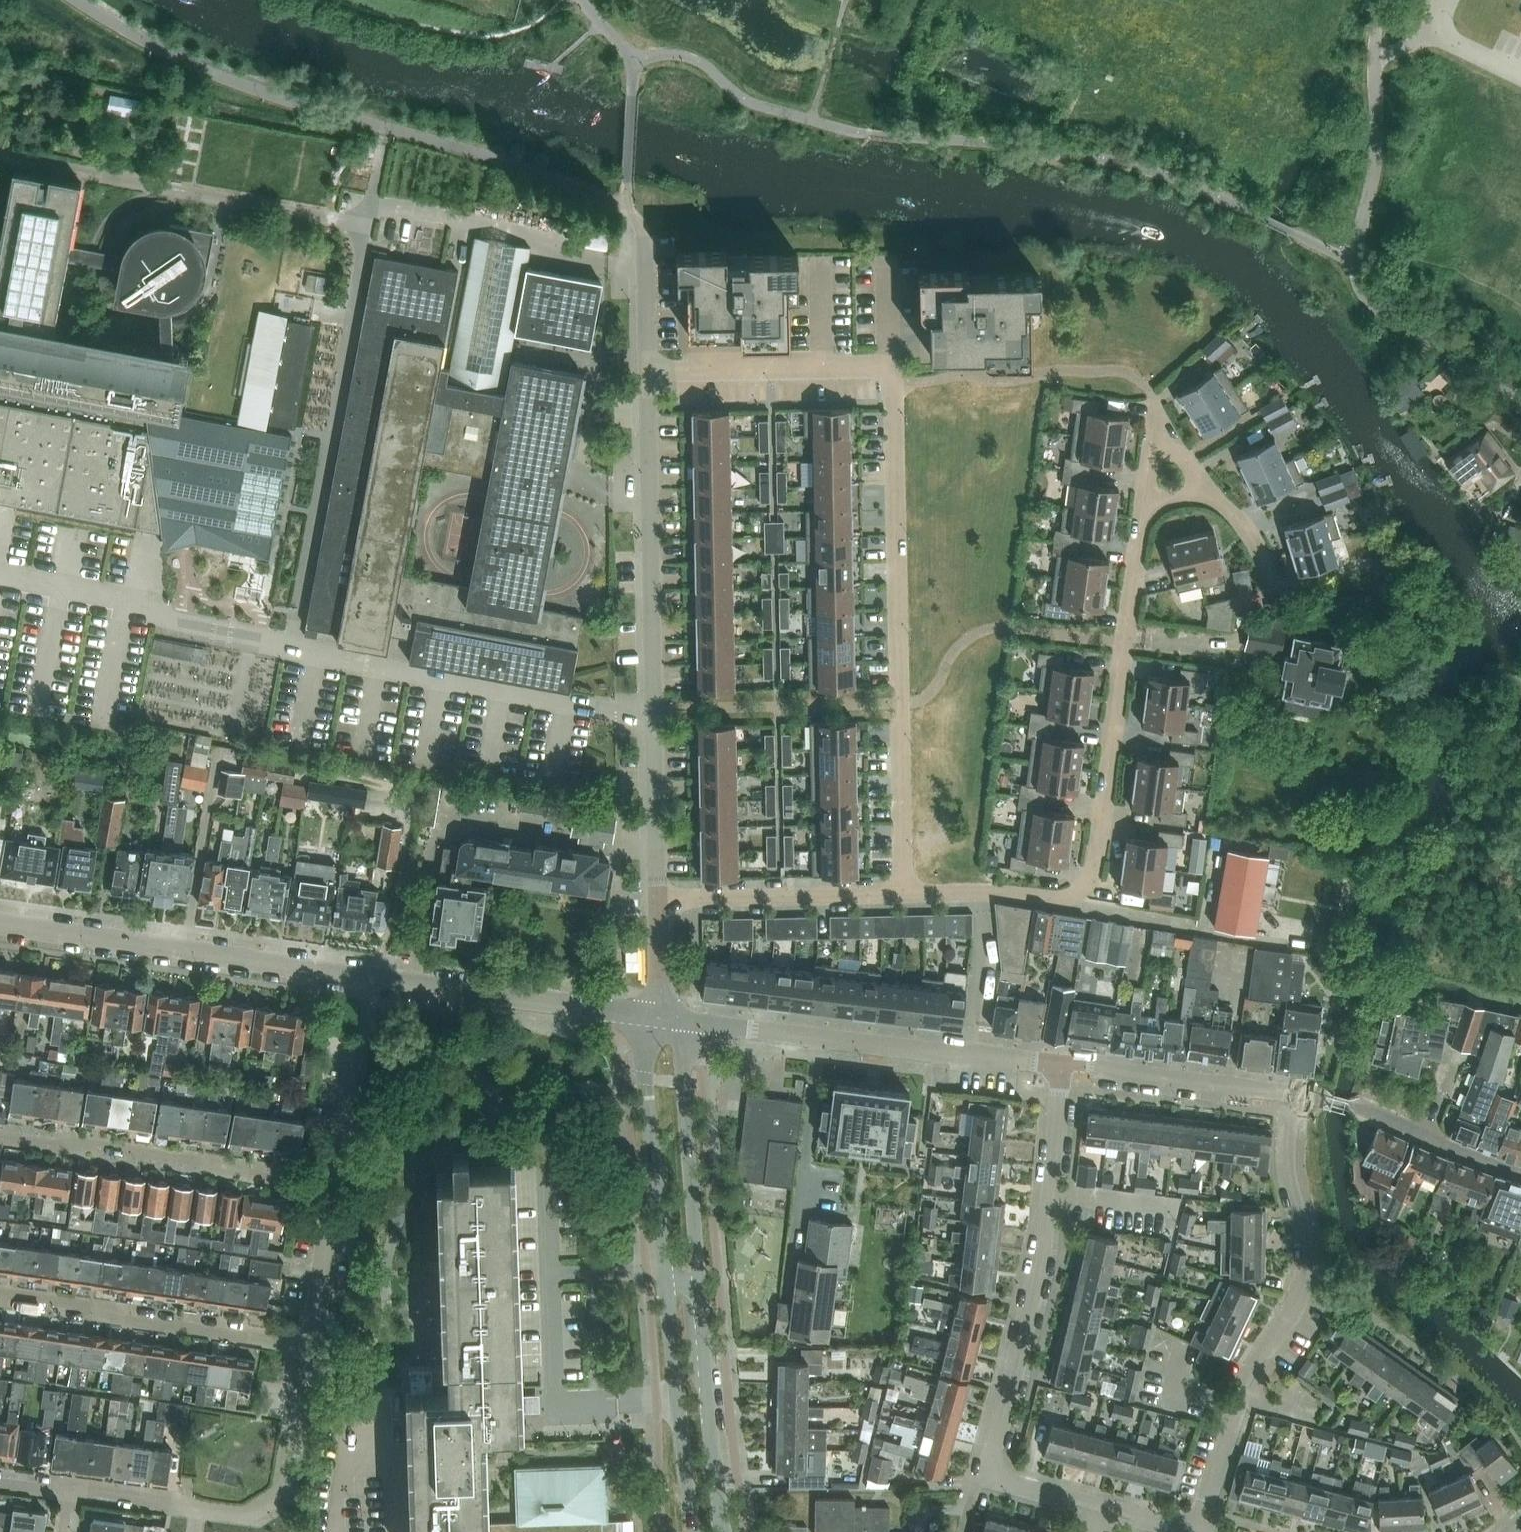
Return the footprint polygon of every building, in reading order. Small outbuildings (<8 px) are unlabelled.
[(143,100),(110,94),(107,113),(139,119),(143,100)] [(35,174),(13,170),(0,240),(0,501),(15,503),(14,506),(136,528),(163,534),(159,505),(146,410),(165,408),(168,415),(179,417),(180,415),(187,375),(175,373),(179,356),(53,332),(67,260),(119,270),(113,301),(159,309),(166,310),(173,309),(180,306),(187,302),(194,298),(200,290),(204,282),(206,278),(214,232),(174,224),(165,223),(156,224),(146,227),(138,232),(131,238),(126,245),(122,255),(70,245),(81,183),(49,177),(35,174)] [(458,272),(458,271),(375,255),(374,256),(375,256),(330,497),(306,625),(306,626),(304,635),(316,637),(318,628),(339,632),(338,640),(337,640),(337,641),(387,651),(390,632),(414,636),(409,661),(410,661),(410,660),(569,689),(568,691),(570,691),(578,647),(577,647),(583,616),(539,608),(567,457),(574,458),(584,407),(576,405),(582,374),(509,360),(530,247),(475,237),(450,368),(440,366),(457,272),(458,272)] [(677,252),(677,275),(677,293),(686,293),(687,334),(739,333),(740,342),(787,341),(790,341),(789,296),(798,295),(798,255),(726,256),(726,251),(677,252)] [(304,289),(329,292),(331,269),(307,267),(304,289)] [(599,281),(529,268),(517,332),(587,345),(599,281)] [(920,310),(924,313),(925,314),(926,314),(928,315),(929,315),(930,354),(982,353),(982,355),(982,357),(983,359),(984,360),(985,361),(987,362),(988,362),(990,363),(992,363),(1031,362),(1031,318),(1032,318),(1034,317),(1035,316),(1037,315),(1038,314),(1039,313),(1039,312),(1040,310),(1040,308),(1039,276),(968,277),(968,272),(918,273),(919,305),(920,310)] [(264,418),(291,423),(309,328),(282,323),(283,315),(263,312),(242,422),(263,426),(264,418)] [(1230,343),(1220,332),(1202,350),(1211,360),(1230,343)] [(1178,394),(1191,415),(1235,387),(1221,366),(1213,371),(1213,372),(1178,394)] [(1411,368),(1392,384),(1401,396),(1417,383),(1421,380),(1411,368)] [(1401,396),(1394,401),(1402,411),(1425,392),(1417,383),(1401,396)] [(1235,387),(1191,415),(1204,436),(1240,413),(1240,414),(1248,409),(1235,387)] [(1260,408),(1266,421),(1289,409),(1282,396),(1260,408)] [(1073,398),(1071,410),(1077,411),(1073,434),(1125,441),(1128,417),(1097,413),(1098,401),(1073,398)] [(191,511),(195,542),(269,556),(273,534),(292,435),(241,426),(180,415),(179,417),(168,415),(165,408),(146,410),(159,505),(162,506),(162,509),(164,512),(167,514),(170,515),(173,514),(176,512),(177,509),(191,511)] [(804,409),(804,435),(850,435),(849,409),(804,409)] [(1289,409),(1266,421),(1273,434),(1296,422),(1289,409)] [(691,412),(692,437),(729,437),(729,411),(691,412)] [(758,421),(758,436),(768,436),(768,420),(758,421)] [(775,420),(776,436),(786,436),(785,420),(775,420)] [(1471,444),(1459,453),(1448,461),(1459,475),(1459,477),(1462,481),(1464,481),(1466,484),(1481,472),(1489,483),(1494,479),(1497,480),(1503,475),(1503,472),(1508,469),(1500,458),(1503,455),(1486,432),(1476,440),(1471,434),(1466,438),(1471,444)] [(1065,457),(1063,470),(1089,473),(1090,462),(1122,466),(1125,441),(1073,434),(1070,458),(1065,457)] [(850,435),(804,435),(804,436),(812,436),(813,460),(850,460),(850,435)] [(768,436),(758,436),(759,452),(769,452),(768,436)] [(786,436),(776,436),(776,451),(786,451),(786,436)] [(729,437),(692,437),(692,463),(730,462),(729,437)] [(1236,457),(1246,480),(1294,458),(1293,457),(1284,461),(1274,439),(1236,457)] [(1304,481),(1294,458),(1246,480),(1256,502),(1295,485),(1304,481)] [(850,460),(813,460),(813,486),(851,485),(850,460)] [(730,462),(692,463),(693,488),(730,487),(730,462)] [(1354,468),(1339,473),(1344,485),(1358,479),(1354,468)] [(1076,484),(1073,507),(1064,506),(1115,513),(1118,489),(1087,485),(1089,473),(1063,470),(1062,482),(1076,484)] [(759,471),(759,487),(769,487),(769,471),(759,471)] [(777,486),(787,486),(786,471),(776,471),(777,486)] [(1315,481),(1320,495),(1344,486),(1344,485),(1339,473),(1339,472),(1315,481)] [(1357,482),(1345,486),(1349,498),(1357,495),(1359,489),(1357,482)] [(851,485),(813,486),(814,510),(806,510),(806,511),(851,510),(851,485)] [(787,486),(777,486),(777,502),(787,502),(787,486)] [(1349,500),(1344,486),(1320,495),(1325,508),(1349,500)] [(730,487),(693,488),(693,513),(731,512),(730,487)] [(769,487),(759,487),(760,503),(770,502),(769,487)] [(164,544),(195,542),(191,511),(177,509),(176,512),(173,514),(170,515),(167,514),(164,512),(162,509),(162,506),(159,505),(163,534),(164,544)] [(1060,530),(1055,529),(1053,541),(1079,545),(1080,534),(1112,538),(1115,513),(1064,506),(1060,530)] [(851,510),(806,511),(806,536),(852,535),(851,510)] [(1283,527),(1290,550),(1340,536),(1333,511),(1323,514),(1323,515),(1283,527)] [(731,512),(693,513),(694,538),(731,538),(731,512)] [(764,537),(774,537),(774,521),(764,521),(764,537)] [(774,521),(774,537),(784,537),(784,521),(774,521)] [(1509,525),(1500,550),(1520,557),(1520,529),(1509,525)] [(1189,535),(1201,586),(1226,580),(1223,571),(1213,530),(1189,535)] [(852,535),(806,536),(807,561),(852,561),(852,535)] [(1201,586),(1189,535),(1165,541),(1175,582),(1174,582),(1177,592),(1201,586)] [(1340,536),(1290,550),(1297,574),(1337,562),(1331,539),(1340,536)] [(774,552),(774,537),(764,537),(764,553),(774,552)] [(784,537),(774,537),(774,552),(784,552),(784,537)] [(731,538),(694,538),(694,564),(732,563),(731,538)] [(1079,545),(1053,541),(1052,554),(1057,555),(1054,578),(1105,585),(1109,561),(1077,556),(1079,545)] [(852,561),(807,561),(807,562),(815,562),(815,585),(815,586),(853,586),(852,561)] [(732,563),(694,564),(695,589),(732,588),(732,563)] [(1247,568),(1232,571),(1238,595),(1253,592),(1247,568)] [(779,587),(789,587),(788,571),(778,572),(779,587)] [(771,572),(761,572),(761,587),(771,587),(771,572)] [(1051,602),(1045,601),(1044,614),(1069,617),(1070,606),(1102,610),(1105,585),(1054,578),(1051,602)] [(807,586),(808,613),(816,612),(853,611),(853,586),(815,586),(815,585),(807,586)] [(732,588),(695,589),(695,614),(733,613),(732,588)] [(761,597),(762,613),(772,612),(772,597),(761,597)] [(779,612),(789,612),(789,597),(779,597),(779,612)] [(1233,618),(1233,611),(1231,598),(1205,604),(1208,614),(1233,618)] [(816,636),(808,636),(808,637),(854,636),(853,611),(816,612),(816,636)] [(772,612),(762,613),(762,628),(772,628),(772,612)] [(789,612),(779,612),(779,628),(789,628),(789,612)] [(733,613),(695,614),(696,639),(733,639),(733,613)] [(1206,627),(1231,631),(1233,618),(1208,614),(1206,627)] [(1287,621),(1270,618),(1269,623),(1249,619),(1244,650),(1280,656),(1287,621)] [(157,635),(156,650),(199,651),(199,636),(157,635)] [(1320,723),(1325,703),(1329,704),(1333,684),(1338,685),(1342,667),(1336,665),(1340,645),(1294,635),(1290,656),(1284,655),(1281,673),(1287,674),(1282,695),(1286,695),(1282,715),(1320,723)] [(854,636),(808,637),(809,662),(854,661),(854,636)] [(733,639),(696,639),(696,664),(734,664),(733,639)] [(763,647),(763,663),(773,663),(773,647),(763,647)] [(780,647),(780,663),(790,663),(790,647),(780,647)] [(1039,689),(1090,696),(1094,671),(1062,667),(1064,655),(1038,652),(1037,665),(1042,665),(1039,689)] [(854,661),(809,662),(809,688),(855,687),(854,661)] [(773,663),(763,663),(763,678),(773,678),(773,663)] [(790,663),(780,663),(780,678),(790,678),(790,663)] [(734,664),(696,664),(697,690),(734,690),(734,664)] [(1148,675),(1144,700),(1186,706),(1188,692),(1203,690),(1206,671),(1181,668),(1179,680),(1148,675)] [(1008,686),(1007,693),(1017,694),(1018,687),(1008,686)] [(1090,696),(1039,689),(1039,690),(1048,691),(1045,713),(1030,711),(1029,724),(1054,727),(1056,716),(1087,720),(1090,696)] [(1186,706),(1144,700),(1141,724),(1172,729),(1171,740),(1196,744),(1198,731),(1183,729),(1186,706)] [(810,749),(833,748),(856,748),(856,722),(810,723),(810,749)] [(698,725),(698,751),(736,750),(735,724),(698,725)] [(1054,727),(1029,724),(1027,737),(1032,737),(1029,761),(1081,768),(1084,743),(1052,739),(1054,727)] [(782,749),(785,749),(792,749),(791,733),(781,734),(782,749)] [(764,734),(764,750),(774,749),(774,734),(764,734)] [(856,748),(833,748),(810,749),(811,774),(857,773),(856,748)] [(774,749),(764,750),(765,765),(775,765),(774,749)] [(792,749),(785,749),(782,749),(782,765),(792,765),(792,749)] [(1137,756),(1133,781),(1185,788),(1185,787),(1175,786),(1178,763),(1193,765),(1195,752),(1170,749),(1168,761),(1137,756)] [(698,751),(699,776),(736,775),(736,750),(698,751)] [(270,757),(262,755),(245,753),(242,772),(247,773),(244,788),(264,792),(270,757)] [(177,804),(183,760),(166,758),(161,801),(169,802),(177,804)] [(294,779),(297,763),(271,758),(268,774),(294,779)] [(1081,768),(1029,761),(1026,784),(1021,783),(1019,796),(1044,799),(1046,788),(1077,792),(1081,768)] [(185,762),(182,779),(207,784),(210,766),(207,766),(192,763),(185,762)] [(242,772),(221,769),(217,794),(242,798),(244,788),(247,773),(242,772)] [(93,773),(90,789),(101,790),(104,774),(93,773)] [(857,773),(811,774),(811,799),(857,798),(857,773)] [(699,776),(699,801),(737,800),(736,775),(699,776)] [(336,800),(339,783),(310,779),(307,795),(336,800)] [(304,806),(308,786),(284,781),(280,801),(304,806)] [(1182,811),(1185,788),(1133,781),(1130,806),(1161,810),(1160,821),(1185,825),(1187,812),(1182,811)] [(765,800),(775,800),(775,784),(765,784),(765,800)] [(783,799),(793,799),(792,784),(782,784),(783,799)] [(117,844),(125,798),(104,794),(96,840),(117,844)] [(1044,799),(1019,796),(1017,809),(1022,809),(1019,833),(1071,840),(1074,815),(1043,811),(1044,799)] [(857,798),(811,799),(811,800),(820,800),(820,824),(858,823),(857,798)] [(14,799),(10,819),(21,821),(24,801),(14,799)] [(793,799),(783,799),(783,815),(793,815),(793,799)] [(699,801),(699,826),(737,826),(737,800),(699,801)] [(775,800),(765,800),(766,815),(776,815),(775,800)] [(162,849),(148,846),(146,846),(146,850),(139,890),(140,891),(156,893),(156,897),(162,898),(170,850),(177,811),(178,804),(177,804),(169,802),(162,849)] [(172,895),(188,897),(195,854),(185,852),(181,852),(185,828),(184,828),(186,812),(177,811),(170,850),(162,898),(171,899),(172,895)] [(616,818),(614,818),(575,812),(571,833),(579,834),(579,840),(583,841),(581,851),(536,844),(535,849),(466,838),(461,843),(460,849),(444,846),(439,881),(438,881),(431,936),(455,939),(456,930),(479,933),(485,887),(469,885),(471,872),(487,875),(487,873),(499,874),(498,876),(587,890),(588,882),(605,885),(609,861),(597,859),(599,843),(603,844),(604,838),(612,839),(616,818)] [(75,825),(76,819),(62,817),(58,841),(64,842),(58,883),(67,885),(67,886),(75,887),(75,886),(91,888),(92,878),(97,848),(87,846),(83,827),(75,825)] [(401,826),(384,823),(382,833),(377,865),(385,866),(395,867),(401,826)] [(812,850),(813,850),(858,848),(858,823),(820,824),(820,848),(812,849),(812,850)] [(249,868),(250,866),(251,866),(256,825),(247,824),(245,834),(233,833),(232,840),(229,863),(227,863),(221,906),(243,909),(244,900),(249,868)] [(699,826),(700,852),(738,851),(737,826),(699,826)] [(1125,837),(1122,862),(1164,868),(1167,844),(1182,846),(1184,834),(1159,830),(1157,842),(1125,837)] [(53,883),(55,873),(59,848),(44,845),(46,834),(27,831),(26,842),(7,839),(1,874),(53,883)] [(1071,840),(1019,833),(1016,856),(1011,855),(1009,868),(1034,871),(1036,860),(1067,864),(1071,840)] [(269,834),(268,846),(279,848),(281,835),(269,834)] [(784,850),(794,850),(793,834),(783,835),(784,850)] [(766,835),(766,850),(776,850),(776,835),(766,835)] [(1212,837),(1210,848),(1219,849),(1221,838),(1212,837)] [(199,903),(221,906),(227,863),(229,863),(232,840),(222,838),(218,861),(206,859),(199,903)] [(139,890),(146,850),(130,847),(131,841),(123,839),(122,846),(119,846),(113,881),(112,891),(139,895),(140,891),(139,890)] [(1270,844),(1268,855),(1287,859),(1289,847),(1270,844)] [(268,846),(266,857),(278,859),(279,848),(268,846)] [(813,875),(839,875),(859,874),(858,848),(813,850),(812,850),(813,875)] [(1255,934),(1268,855),(1228,848),(1214,926),(1255,934)] [(776,850),(766,850),(767,866),(777,866),(776,850)] [(794,850),(784,850),(784,866),(794,866),(794,850)] [(700,878),(704,877),(738,877),(738,851),(700,852),(700,878)] [(987,854),(985,865),(997,866),(997,859),(994,855),(987,854)] [(1191,860),(1190,871),(1202,873),(1204,862),(1191,860)] [(1164,868),(1122,862),(1119,887),(1150,891),(1149,902),(1174,906),(1176,893),(1161,891),(1164,868)] [(260,870),(249,868),(244,900),(243,909),(263,912),(271,865),(261,864),(260,870)] [(263,912),(282,915),(284,915),(285,905),(290,874),(280,872),(281,867),(271,865),(263,912)] [(335,882),(293,876),(287,916),(329,923),(330,912),(335,882)] [(339,884),(334,912),(333,922),(339,923),(369,928),(371,929),(371,928),(372,927),(384,929),(386,919),(388,904),(375,903),(377,889),(358,886),(339,884)] [(1000,978),(1021,982),(1027,947),(1034,908),(995,902),(1001,968),(1000,978)] [(1080,955),(1085,927),(1086,917),(1034,908),(1027,947),(1068,954),(1080,955)] [(946,935),(945,913),(936,913),(937,935),(946,935)] [(964,913),(964,935),(973,935),(972,913),(964,913)] [(881,937),(881,914),(872,915),(873,937),(881,937)] [(902,914),(894,914),(894,936),(903,936),(902,914)] [(924,914),(915,914),(916,936),(924,936),(924,914)] [(839,937),(838,915),(830,915),(830,938),(839,937)] [(860,937),(860,915),(851,915),(851,937),(860,937)] [(766,939),(775,939),(774,916),(765,917),(766,939)] [(787,916),(787,938),(796,938),(795,916),(787,916)] [(817,938),(817,916),(808,916),(809,938),(817,938)] [(731,917),(723,917),(723,940),(732,939),(731,917)] [(744,917),(745,939),(753,939),(753,917),(744,917)] [(1134,925),(1092,918),(1085,958),(1106,962),(1110,942),(1131,945),(1134,925)] [(1176,931),(1154,928),(1150,953),(1172,956),(1176,931)] [(1178,933),(1175,946),(1190,949),(1191,945),(1193,935),(1178,932),(1178,933)] [(1193,935),(1191,945),(1216,949),(1217,939),(1193,935)] [(1190,949),(1189,955),(1214,959),(1216,949),(1191,945),(1190,949)] [(1291,965),(1292,960),(1293,952),(1256,946),(1254,959),(1291,965)] [(894,952),(892,967),(902,968),(904,953),(894,952)] [(1189,955),(1188,959),(1187,965),(1213,968),(1214,959),(1189,955)] [(725,999),(724,999),(729,962),(707,959),(706,966),(702,997),(725,1000),(725,999)] [(1290,978),(1291,965),(1254,959),(1252,972),(1290,978)] [(1297,1027),(1318,1031),(1322,1006),(1299,1003),(1299,1001),(1304,962),(1292,960),(1291,965),(1290,978),(1288,991),(1287,999),(1286,1003),(1285,1003),(1282,1025),(1297,1027)] [(724,999),(725,999),(746,1002),(750,964),(729,962),(724,999)] [(767,1004),(767,1003),(772,967),(750,964),(746,1002),(767,1004)] [(793,970),(789,1007),(810,1010),(816,964),(815,964),(814,972),(793,970)] [(832,1012),(832,1011),(837,967),(816,964),(810,1010),(832,1012)] [(1213,968),(1187,965),(1186,974),(1211,978),(1213,968)] [(772,967),(767,1003),(767,1004),(767,1005),(789,1008),(789,1007),(793,970),(772,967)] [(852,1015),(853,1015),(859,969),(837,967),(832,1011),(832,1012),(852,1015)] [(17,1004),(21,972),(0,969),(0,1018),(2,1002),(17,1004)] [(875,1017),(874,1017),(880,972),(859,969),(853,1015),(852,1015),(875,1018),(875,1017)] [(31,1007),(28,1025),(37,1027),(40,1008),(45,975),(21,972),(17,1004),(31,1007)] [(874,1017),(875,1017),(896,1020),(900,983),(880,980),(881,972),(880,972),(874,1017)] [(1288,991),(1290,978),(1252,972),(1250,985),(1288,991)] [(1186,974),(1185,985),(1195,986),(1210,988),(1211,978),(1186,974)] [(55,1010),(53,1027),(51,1043),(59,1044),(61,1029),(69,979),(45,975),(40,1008),(55,1010)] [(917,1022),(917,1021),(924,977),(922,977),(921,985),(900,983),(896,1020),(917,1022)] [(939,1025),(939,1024),(945,980),(924,977),(917,1021),(917,1022),(917,1023),(939,1026),(939,1025)] [(88,1015),(91,992),(92,982),(69,979),(61,1029),(59,1044),(58,1050),(67,1051),(73,1013),(88,1015)] [(945,980),(939,1024),(939,1025),(961,1028),(967,982),(945,980)] [(96,983),(95,993),(91,1019),(106,1021),(102,1042),(113,1043),(121,987),(111,985),(108,982),(103,981),(100,983),(96,983)] [(1053,983),(1045,1028),(1043,1038),(1066,1042),(1067,1032),(1073,1000),(1074,1000),(1076,988),(1053,983)] [(1115,1010),(1111,1049),(1136,1052),(1141,1013),(1142,1006),(1141,1006),(1142,1002),(1143,1002),(1144,987),(1134,985),(1131,1012),(1115,1010)] [(1193,995),(1195,986),(1185,985),(1180,1018),(1190,1020),(1191,1012),(1193,995)] [(1287,999),(1288,991),(1250,985),(1248,998),(1285,1003),(1286,1003),(1287,999)] [(140,1026),(144,1000),(146,990),(142,990),(140,987),(135,986),(131,988),(121,987),(113,1043),(123,1045),(127,1024),(140,1026)] [(1218,998),(1219,990),(1210,988),(1195,986),(1193,995),(1218,998)] [(150,991),(148,1001),(144,1027),(160,1029),(158,1048),(153,1050),(151,1061),(164,1063),(164,1062),(165,1062),(167,1050),(166,1050),(174,994),(164,993),(161,990),(157,989),(153,991),(150,991)] [(1404,992),(1401,1003),(1420,1008),(1423,996),(1404,992)] [(995,1031),(996,1031),(1013,1034),(1019,996),(997,993),(992,1026),(992,1027),(992,1028),(993,1029),(995,1031)] [(166,1050),(167,1050),(177,1052),(180,1032),(194,1034),(199,998),(196,998),(193,995),(189,994),(185,996),(174,994),(166,1050)] [(1141,1013),(1136,1052),(1160,1055),(1165,1016),(1164,1016),(1166,996),(1157,995),(1154,1015),(1144,1014),(1145,1007),(1142,1006),(1141,1013)] [(1193,995),(1191,1012),(1212,1016),(1211,1024),(1212,1024),(1206,1060),(1210,1061),(1224,1063),(1226,1063),(1228,1053),(1232,1027),(1234,1011),(1225,1009),(1216,1007),(1218,998),(1193,995)] [(1041,1028),(1044,1012),(1046,1001),(1039,1000),(1019,996),(1013,1034),(1039,1038),(1041,1028)] [(1440,1057),(1442,1045),(1438,1044),(1438,1042),(1421,1038),(1422,1031),(1426,1032),(1429,1015),(1430,1015),(1434,996),(1431,996),(1429,1014),(1406,1011),(1400,1041),(1415,1043),(1414,1049),(1399,1047),(1394,1067),(1416,1074),(1421,1052),(1440,1057)] [(1438,1044),(1442,1045),(1448,1019),(1459,1022),(1465,1002),(1434,996),(1430,1015),(1429,1015),(1426,1032),(1422,1031),(1421,1038),(1438,1042),(1438,1044)] [(203,999),(202,1009),(198,1035),(212,1037),(209,1056),(210,1056),(220,1057),(228,1002),(218,1001),(215,998),(210,997),(207,999),(203,999)] [(1066,1042),(1109,1049),(1110,1039),(1116,1007),(1111,1007),(1074,1000),(1073,1000),(1067,1032),(1066,1042)] [(228,1002),(220,1057),(230,1059),(231,1059),(233,1040),(247,1042),(253,1006),(249,1005),(246,1002),(242,1002),(238,1004),(228,1002)] [(1470,1051),(1477,1028),(1484,1007),(1484,1006),(1465,1002),(1459,1022),(1451,1045),(1470,1051)] [(263,1064),(273,1066),(281,1010),(271,1009),(268,1006),(264,1005),(261,1007),(257,1007),(251,1043),(266,1045),(263,1064)] [(1414,1049),(1415,1043),(1400,1041),(1406,1011),(1384,1007),(1383,1010),(1380,1012),(1379,1018),(1381,1021),(1373,1060),(1394,1067),(1399,1047),(1414,1049)] [(1501,1081),(1502,1081),(1513,1041),(1519,1014),(1484,1007),(1477,1028),(1488,1032),(1475,1071),(1485,1075),(1501,1081)] [(281,1010),(273,1066),(284,1067),(287,1048),(301,1050),(306,1014),(303,1013),(300,1010),(295,1010),(292,1012),(281,1010)] [(1513,1041),(1520,1043),(1520,1015),(1519,1014),(1513,1041)] [(1186,1048),(1190,1020),(1180,1018),(1165,1016),(1160,1055),(1184,1058),(1186,1048)] [(1186,1057),(1187,1057),(1206,1060),(1212,1024),(1211,1024),(1192,1022),(1186,1057)] [(1295,1042),(1297,1027),(1282,1025),(1277,1025),(1276,1036),(1272,1069),(1295,1072),(1298,1042),(1295,1042)] [(1318,1031),(1297,1027),(1295,1042),(1298,1042),(1295,1072),(1312,1074),(1313,1073),(1318,1031)] [(1237,1054),(1236,1064),(1272,1069),(1276,1036),(1241,1032),(1237,1054)] [(28,1035),(26,1050),(34,1051),(36,1036),(28,1035)] [(50,1048),(49,1056),(57,1057),(58,1050),(50,1048)] [(103,1049),(102,1058),(111,1059),(111,1056),(112,1050),(103,1049)] [(299,1077),(313,1079),(318,1051),(304,1049),(299,1077)] [(41,1055),(33,1054),(30,1054),(28,1069),(31,1070),(29,1080),(14,1078),(13,1084),(13,1085),(12,1097),(9,1112),(33,1116),(39,1071),(41,1059),(41,1055)] [(210,1056),(208,1068),(218,1070),(220,1057),(210,1056)] [(220,1057),(218,1070),(228,1071),(230,1059),(220,1057)] [(41,1059),(39,1071),(47,1072),(49,1060),(41,1059)] [(163,1063),(151,1061),(150,1071),(162,1073),(163,1063)] [(63,1062),(61,1074),(71,1076),(73,1063),(63,1062)] [(165,1062),(163,1074),(165,1074),(175,1076),(176,1074),(177,1064),(165,1062)] [(87,1088),(82,1122),(106,1126),(115,1067),(103,1065),(99,1090),(87,1088)] [(115,1067),(106,1126),(128,1129),(134,1096),(133,1095),(122,1094),(125,1076),(126,1068),(115,1067)] [(126,1068),(125,1076),(135,1077),(136,1074),(136,1070),(126,1068)] [(3,1071),(2,1082),(13,1084),(14,1078),(15,1073),(3,1071)] [(39,1071),(33,1116),(55,1119),(61,1085),(60,1085),(60,1084),(45,1082),(47,1072),(39,1071)] [(1494,1099),(1501,1081),(1485,1075),(1475,1071),(1468,1089),(1494,1099)] [(262,1073),(261,1085),(272,1086),(274,1075),(262,1073)] [(78,1122),(83,1088),(70,1086),(71,1076),(61,1074),(60,1084),(60,1085),(61,1085),(55,1119),(78,1122)] [(151,1132),(157,1099),(142,1097),(144,1087),(147,1087),(147,1083),(149,1076),(136,1074),(135,1077),(133,1095),(134,1096),(128,1129),(151,1132)] [(149,1076),(147,1083),(151,1084),(154,1084),(159,1085),(160,1078),(149,1076)] [(176,1101),(161,1099),(157,1123),(155,1133),(179,1136),(184,1103),(188,1081),(178,1080),(176,1090),(178,1091),(176,1101)] [(198,1083),(188,1081),(184,1103),(179,1136),(202,1140),(207,1106),(206,1106),(192,1103),(194,1093),(196,1093),(198,1083)] [(225,1143),(226,1135),(230,1109),(216,1107),(218,1097),(217,1097),(220,1082),(211,1081),(209,1095),(208,1095),(206,1106),(207,1106),(202,1140),(225,1143)] [(2,1083),(0,1083),(0,1095),(12,1097),(13,1085),(2,1083)] [(820,1126),(817,1144),(826,1145),(829,1146),(829,1145),(910,1156),(916,1113),(907,1112),(909,1093),(834,1083),(832,1102),(823,1101),(819,1125),(820,1126)] [(238,1088),(237,1098),(250,1100),(249,1112),(235,1110),(230,1134),(228,1144),(252,1147),(262,1087),(248,1085),(248,1089),(238,1088)] [(1475,1146),(1495,1153),(1499,1144),(1502,1135),(1508,1122),(1509,1122),(1518,1097),(1520,1088),(1515,1086),(1511,1096),(1498,1092),(1488,1116),(1478,1137),(1479,1137),(1475,1146)] [(269,1104),(271,1088),(262,1087),(252,1147),(275,1150),(281,1117),(267,1115),(269,1104)] [(1468,1089),(1462,1107),(1488,1116),(1494,1099),(1468,1089)] [(298,1154),(303,1130),(305,1120),(290,1118),(294,1093),(284,1091),(281,1117),(275,1150),(298,1154)] [(803,1100),(799,1100),(770,1096),(766,1096),(766,1098),(753,1096),(751,1097),(750,1097),(748,1099),(748,1105),(746,1105),(742,1135),(737,1178),(764,1182),(763,1182),(792,1186),(798,1142),(797,1142),(803,1100)] [(1004,1138),(1005,1135),(1008,1105),(969,1100),(967,1112),(973,1113),(971,1134),(1004,1138)] [(1085,1140),(1106,1143),(1111,1109),(1089,1107),(1085,1140)] [(1478,1137),(1488,1116),(1462,1107),(1450,1136),(1475,1146),(1478,1137)] [(1127,1160),(1129,1145),(1128,1145),(1132,1112),(1111,1109),(1106,1143),(1119,1144),(1117,1158),(1127,1160)] [(1148,1160),(1149,1148),(1151,1135),(1153,1114),(1132,1112),(1128,1145),(1141,1147),(1139,1159),(1148,1160)] [(1170,1165),(1171,1151),(1173,1135),(1175,1117),(1153,1114),(1151,1135),(1149,1148),(1161,1149),(1160,1164),(1170,1165)] [(1171,1151),(1192,1153),(1196,1120),(1175,1117),(1173,1135),(1171,1151)] [(940,1120),(928,1118),(927,1128),(939,1130),(940,1120)] [(1192,1153),(1214,1156),(1218,1122),(1196,1120),(1192,1153)] [(1214,1156),(1224,1157),(1222,1177),(1233,1178),(1235,1158),(1239,1125),(1218,1122),(1214,1156)] [(1520,1162),(1520,1126),(1509,1122),(1508,1122),(1502,1135),(1499,1144),(1495,1153),(1520,1163),(1520,1162)] [(1267,1174),(1270,1150),(1271,1135),(1272,1129),(1239,1125),(1235,1158),(1256,1161),(1255,1172),(1267,1174)] [(939,1130),(927,1128),(925,1139),(938,1140),(939,1130)] [(1404,1151),(1408,1141),(1377,1128),(1375,1131),(1364,1157),(1385,1166),(1382,1171),(1373,1168),(1367,1182),(1386,1191),(1393,1177),(1392,1176),(1404,1151)] [(1002,1159),(1004,1138),(971,1134),(968,1155),(1002,1159)] [(1438,1184),(1443,1168),(1447,1159),(1413,1143),(1409,1153),(1402,1168),(1403,1169),(1398,1181),(1392,1194),(1395,1195),(1402,1198),(1411,1202),(1418,1186),(1422,1177),(1438,1184)] [(411,1392),(411,1393),(411,1394),(412,1394),(413,1446),(416,1531),(617,1531),(616,1519),(607,1519),(606,1507),(605,1465),(516,1468),(517,1479),(517,1495),(483,1496),(480,1432),(518,1431),(519,1431),(522,1431),(522,1410),(533,1410),(533,1402),(532,1395),(521,1395),(514,1167),(511,1167),(510,1167),(510,1166),(468,1168),(468,1154),(453,1154),(454,1180),(441,1181),(438,1181),(445,1366),(449,1366),(449,1385),(450,1391),(414,1392),(411,1392)] [(968,1155),(967,1166),(954,1164),(953,1175),(965,1177),(966,1177),(999,1180),(1002,1159),(968,1155)] [(1,1169),(0,1178),(0,1188),(13,1190),(10,1206),(20,1208),(22,1192),(26,1163),(3,1159),(1,1169)] [(1458,1198),(1469,1167),(1447,1159),(1443,1168),(1438,1184),(1430,1205),(1440,1209),(1446,1194),(1458,1198)] [(943,1164),(930,1162),(929,1172),(942,1174),(943,1164)] [(26,1163),(22,1192),(37,1194),(34,1211),(42,1212),(49,1166),(26,1163)] [(1079,1163),(1076,1184),(1094,1186),(1097,1165),(1079,1163)] [(54,1208),(54,1207),(55,1196),(68,1198),(72,1169),(49,1166),(42,1212),(53,1213),(54,1208)] [(1471,1167),(1469,1167),(1458,1198),(1460,1199),(1462,1200),(1473,1168),(1471,1167)] [(1492,1185),(1495,1176),(1473,1168),(1462,1200),(1474,1204),(1468,1220),(1478,1223),(1480,1216),(1492,1185)] [(92,1202),(97,1173),(94,1173),(93,1170),(88,1169),(85,1171),(76,1170),(68,1225),(92,1229),(94,1219),(80,1216),(82,1200),(92,1202)] [(942,1174),(929,1172),(928,1182),(940,1184),(942,1174)] [(119,1186),(121,1177),(118,1176),(117,1174),(112,1173),(110,1175),(101,1173),(96,1202),(94,1219),(92,1229),(116,1232),(117,1224),(118,1221),(104,1219),(106,1203),(117,1205),(119,1186)] [(1103,1174),(1101,1186),(1112,1188),(1113,1175),(1103,1174)] [(1479,1224),(1517,1238),(1519,1231),(1520,1231),(1520,1184),(1495,1176),(1492,1185),(1480,1216),(1482,1217),(1479,1224)] [(143,1190),(145,1180),(142,1180),(141,1177),(136,1177),(134,1178),(125,1177),(118,1221),(117,1224),(116,1232),(131,1234),(131,1227),(128,1227),(131,1208),(141,1209),(143,1190)] [(997,1202),(999,1180),(966,1177),(965,1177),(963,1199),(970,1200),(971,1199),(996,1202),(997,1202)] [(1144,1192),(1145,1179),(1136,1178),(1134,1190),(1144,1192)] [(1178,1191),(1187,1192),(1189,1179),(1179,1178),(1178,1191)] [(1145,1179),(1144,1192),(1154,1193),(1156,1180),(1145,1179)] [(1189,1179),(1187,1192),(1198,1193),(1200,1180),(1189,1179)] [(158,1182),(149,1181),(147,1191),(140,1236),(165,1240),(166,1228),(152,1226),(155,1211),(165,1213),(169,1184),(167,1183),(165,1181),(160,1180),(158,1182)] [(188,1243),(190,1234),(176,1232),(178,1214),(189,1216),(192,1197),(193,1187),(191,1187),(189,1184),(184,1183),(182,1185),(173,1184),(171,1194),(166,1228),(165,1240),(188,1243)] [(216,1200),(217,1190),(215,1190),(213,1187),(208,1187),(206,1189),(197,1188),(196,1197),(190,1234),(188,1243),(211,1246),(212,1238),(199,1237),(202,1218),(213,1220),(216,1200)] [(1221,1188),(1220,1196),(1220,1201),(1230,1202),(1232,1189),(1221,1188)] [(233,1250),(234,1243),(239,1204),(241,1194),(232,1193),(230,1190),(226,1189),(223,1191),(221,1191),(216,1220),(226,1222),(224,1239),(212,1237),(212,1238),(211,1246),(233,1250)] [(1232,1189),(1230,1202),(1240,1203),(1242,1191),(1232,1189)] [(250,1245),(234,1243),(233,1250),(257,1253),(258,1247),(258,1246),(259,1246),(260,1237),(266,1198),(257,1197),(254,1195),(249,1194),(247,1195),(245,1195),(243,1205),(241,1223),(253,1225),(250,1245)] [(270,1227),(282,1230),(288,1202),(285,1201),(284,1199),(279,1198),(276,1200),(266,1198),(260,1237),(259,1246),(267,1247),(270,1227)] [(1004,1202),(997,1202),(996,1202),(971,1199),(970,1200),(963,1199),(960,1220),(968,1221),(968,1220),(1001,1224),(1004,1202)] [(1232,1208),(1231,1219),(1208,1218),(1207,1229),(1223,1230),(1265,1231),(1265,1209),(1257,1209),(1258,1204),(1244,1204),(1243,1208),(1232,1208)] [(938,1206),(925,1205),(924,1215),(937,1217),(938,1206)] [(42,1212),(42,1217),(65,1221),(67,1210),(54,1208),(53,1213),(42,1212)] [(1196,1213),(1183,1211),(1181,1220),(1193,1223),(1196,1213)] [(937,1217),(924,1215),(923,1225),(935,1227),(937,1217)] [(792,1303),(778,1301),(775,1329),(789,1331),(789,1333),(828,1338),(829,1332),(828,1332),(829,1323),(830,1323),(831,1319),(830,1319),(831,1309),(832,1309),(832,1306),(831,1305),(833,1296),(834,1292),(833,1292),(834,1282),(835,1282),(836,1277),(845,1278),(852,1224),(810,1218),(804,1259),(798,1258),(797,1264),(798,1264),(797,1273),(796,1273),(796,1277),(795,1287),(794,1287),(794,1291),(795,1291),(793,1300),(792,1303)] [(965,1241),(965,1242),(999,1246),(1001,1224),(968,1220),(968,1221),(967,1231),(952,1229),(951,1239),(965,1241)] [(1193,1223),(1181,1220),(1179,1231),(1191,1233),(1193,1223)] [(53,1227),(52,1234),(61,1236),(63,1229),(53,1227)] [(0,1241),(0,1272),(13,1274),(19,1230),(11,1228),(8,1243),(0,1241)] [(63,1229),(61,1236),(71,1237),(72,1230),(63,1229)] [(28,1231),(19,1230),(13,1274),(34,1277),(38,1246),(26,1244),(28,1231)] [(1222,1251),(1231,1252),(1264,1252),(1265,1231),(1223,1230),(1222,1251)] [(1084,1232),(1079,1254),(1112,1261),(1117,1240),(1084,1232)] [(1410,1233),(1402,1252),(1411,1256),(1419,1237),(1417,1236),(1410,1233)] [(52,1234),(50,1248),(38,1246),(34,1277),(55,1280),(61,1236),(52,1234)] [(69,1251),(71,1237),(61,1236),(55,1280),(76,1283),(81,1253),(81,1252),(69,1251)] [(1156,1248),(1169,1251),(1171,1241),(1159,1238),(1156,1248)] [(97,1286),(103,1243),(94,1242),(92,1254),(81,1253),(76,1283),(97,1286)] [(999,1246),(965,1242),(963,1263),(996,1267),(999,1246)] [(103,1243),(97,1286),(118,1289),(122,1259),(111,1258),(113,1245),(103,1243)] [(176,1266),(164,1265),(160,1296),(181,1299),(188,1247),(179,1245),(176,1266)] [(145,1247),(136,1246),(134,1261),(122,1259),(118,1289),(139,1293),(145,1247)] [(258,1247),(257,1253),(277,1256),(278,1250),(278,1249),(267,1247),(259,1246),(258,1246),(258,1247)] [(164,1265),(153,1263),(155,1249),(145,1247),(139,1293),(160,1296),(164,1265)] [(200,1259),(202,1249),(188,1247),(181,1299),(202,1302),(206,1272),(194,1271),(196,1258),(200,1259)] [(933,1249),(920,1248),(919,1258),(931,1259),(933,1249)] [(1186,1254),(1174,1251),(1172,1261),(1184,1264),(1186,1254)] [(1222,1251),(1222,1272),(1230,1272),(1230,1274),(1244,1274),(1244,1280),(1260,1280),(1260,1275),(1264,1275),(1264,1252),(1231,1252),(1222,1251)] [(223,1305),(231,1253),(221,1252),(218,1274),(206,1272),(202,1302),(223,1305)] [(223,1305),(244,1308),(249,1279),(248,1279),(237,1277),(239,1264),(241,1254),(231,1253),(223,1305)] [(1079,1254),(1074,1275),(1108,1283),(1110,1272),(1124,1275),(1127,1265),(1112,1261),(1079,1254)] [(283,1261),(251,1257),(249,1271),(248,1279),(249,1279),(244,1308),(265,1311),(267,1302),(271,1282),(259,1280),(260,1274),(281,1277),(283,1261)] [(931,1259),(919,1258),(918,1268),(930,1270),(931,1259)] [(1409,1266),(1408,1269),(1416,1272),(1417,1271),(1420,1262),(1412,1259),(1409,1266)] [(1184,1264),(1172,1261),(1169,1271),(1182,1274),(1184,1264)] [(996,1267),(963,1263),(962,1274),(950,1272),(949,1282),(960,1285),(994,1289),(996,1267)] [(1074,1275),(1070,1296),(1103,1304),(1105,1292),(1116,1295),(1119,1285),(1108,1283),(1074,1275)] [(1159,1295),(1161,1285),(1149,1282),(1146,1292),(1159,1295)] [(1209,1297),(1220,1302),(1251,1316),(1260,1296),(1229,1282),(1224,1293),(1211,1287),(1207,1296),(1209,1297)] [(911,1284),(908,1301),(920,1303),(923,1286),(911,1284)] [(928,1306),(927,1306),(983,1318),(984,1314),(986,1314),(989,1299),(959,1292),(956,1303),(925,1296),(922,1305),(928,1306)] [(1159,1295),(1146,1292),(1144,1302),(1156,1305),(1159,1295)] [(1070,1296),(1065,1317),(1098,1325),(1101,1313),(1113,1316),(1115,1307),(1103,1304),(1070,1296)] [(1513,1318),(1519,1301),(1504,1296),(1498,1313),(1513,1318)] [(1163,1297),(1161,1307),(1174,1310),(1176,1300),(1163,1297)] [(1209,1297),(1200,1317),(1211,1322),(1211,1321),(1241,1336),(1251,1316),(1220,1302),(1209,1297)] [(267,1302),(265,1311),(270,1312),(280,1314),(282,1305),(267,1302)] [(938,1328),(948,1331),(948,1330),(980,1338),(983,1323),(982,1323),(983,1318),(927,1306),(926,1313),(941,1317),(938,1328)] [(1174,1310),(1161,1307),(1159,1317),(1171,1320),(1174,1310)] [(1478,1318),(1475,1324),(1486,1329),(1487,1328),(1491,1319),(1480,1314),(1478,1318)] [(1328,1336),(1336,1342),(1327,1355),(1337,1363),(1342,1357),(1349,1362),(1369,1334),(1351,1321),(1343,1315),(1328,1336)] [(1065,1317),(1060,1338),(1093,1346),(1105,1349),(1110,1328),(1098,1325),(1065,1317)] [(0,1323),(0,1374),(2,1374),(5,1351),(18,1352),(22,1324),(0,1321),(0,1323)] [(1205,1334),(1196,1329),(1190,1342),(1198,1346),(1201,1348),(1196,1358),(1219,1369),(1224,1358),(1226,1353),(1232,1356),(1241,1336),(1211,1321),(1211,1322),(1205,1334)] [(1151,1327),(1131,1322),(1128,1332),(1149,1337),(1151,1327)] [(35,1379),(43,1327),(22,1324),(18,1352),(30,1354),(28,1370),(27,1378),(35,1379)] [(46,1381),(49,1357),(60,1359),(64,1331),(43,1327),(35,1379),(46,1381)] [(980,1338),(948,1330),(945,1341),(914,1334),(912,1342),(974,1356),(975,1352),(977,1352),(980,1338)] [(77,1385),(85,1334),(64,1331),(60,1359),(72,1361),(69,1384),(77,1385)] [(1149,1337),(1128,1332),(1126,1342),(1147,1347),(1149,1337)] [(87,1386),(90,1363),(102,1365),(106,1337),(85,1334),(77,1385),(87,1386)] [(1369,1334),(1349,1362),(1358,1368),(1350,1380),(1359,1387),(1368,1375),(1367,1374),(1387,1347),(1369,1334)] [(119,1391),(127,1340),(106,1337),(102,1365),(114,1367),(111,1390),(119,1391)] [(1060,1338),(1055,1359),(1088,1367),(1091,1355),(1103,1358),(1105,1349),(1093,1346),(1060,1338)] [(144,1371),(148,1343),(127,1340),(119,1391),(130,1393),(134,1370),(144,1371)] [(944,1358),(941,1369),(971,1376),(975,1361),(973,1361),(974,1356),(912,1342),(911,1349),(944,1358)] [(162,1397),(169,1346),(148,1343),(144,1371),(157,1373),(154,1396),(162,1397)] [(186,1378),(190,1349),(169,1346),(162,1397),(171,1398),(174,1376),(186,1378)] [(1367,1374),(1368,1375),(1375,1380),(1366,1393),(1376,1400),(1385,1387),(1404,1359),(1387,1347),(1367,1374)] [(808,1383),(808,1372),(822,1373),(823,1348),(801,1348),(801,1361),(774,1361),(774,1383),(808,1383)] [(211,1353),(190,1349),(186,1378),(199,1380),(195,1402),(204,1403),(211,1353)] [(211,1353),(204,1403),(212,1404),(216,1382),(228,1384),(229,1384),(233,1356),(211,1353)] [(255,1359),(254,1359),(233,1356),(229,1384),(228,1384),(224,1406),(234,1407),(235,1399),(237,1385),(240,1386),(249,1388),(255,1359)] [(1312,1375),(1318,1366),(1308,1358),(1295,1376),(1312,1388),(1318,1379),(1312,1375)] [(1050,1381),(1051,1381),(1083,1388),(1086,1376),(1098,1379),(1100,1370),(1088,1367),(1055,1359),(1050,1381)] [(1385,1387),(1402,1399),(1422,1372),(1404,1359),(1385,1387)] [(873,1379),(886,1382),(890,1366),(877,1363),(873,1379)] [(1129,1366),(1127,1376),(1139,1379),(1142,1369),(1129,1366)] [(891,1368),(888,1381),(898,1383),(901,1370),(891,1368)] [(15,1369),(14,1376),(27,1378),(28,1370),(15,1369)] [(1422,1372),(1402,1399),(1421,1412),(1440,1384),(1422,1372)] [(966,1397),(970,1382),(940,1373),(937,1385),(926,1381),(926,1379),(905,1373),(902,1384),(962,1400),(964,1396),(966,1397)] [(1124,1386),(1136,1389),(1137,1389),(1139,1379),(1127,1376),(1124,1386)] [(27,1381),(13,1379),(8,1419),(0,1418),(0,1457),(2,1458),(4,1456),(12,1457),(20,1398),(25,1399),(27,1381)] [(808,1383),(774,1383),(773,1404),(807,1405),(808,1383)] [(1330,1389),(1322,1383),(1314,1393),(1323,1399),(1330,1389)] [(932,1401),(929,1411),(959,1420),(963,1405),(961,1405),(962,1400),(902,1384),(911,1387),(909,1394),(932,1401)] [(1116,1384),(1113,1395),(1133,1400),(1136,1389),(1124,1386),(1116,1384)] [(1440,1384),(1421,1412),(1438,1425),(1458,1397),(1440,1384)] [(1330,1389),(1323,1399),(1331,1405),(1339,1395),(1330,1389)] [(73,1392),(70,1406),(79,1408),(82,1393),(73,1392)] [(1079,1407),(1082,1395),(1072,1392),(1069,1404),(1079,1407)] [(82,1393),(79,1408),(87,1409),(89,1394),(82,1393)] [(1082,1395),(1079,1407),(1089,1410),(1092,1397),(1082,1395)] [(111,1397),(109,1411),(118,1413),(119,1398),(111,1397)] [(879,1400),(866,1397),(864,1407),(876,1409),(879,1400)] [(119,1398),(118,1413),(128,1414),(130,1400),(119,1398)] [(149,1399),(147,1417),(156,1418),(158,1400),(149,1399)] [(158,1400),(156,1418),(166,1419),(165,1421),(174,1422),(176,1423),(187,1424),(189,1407),(189,1405),(190,1404),(176,1402),(158,1400)] [(1120,1418),(1124,1406),(1114,1403),(1111,1415),(1120,1418)] [(807,1427),(807,1415),(823,1415),(823,1405),(807,1405),(773,1404),(773,1426),(807,1427)] [(43,1461),(48,1462),(55,1407),(45,1405),(42,1424),(35,1422),(34,1428),(21,1427),(18,1448),(17,1458),(43,1461)] [(65,1463),(72,1464),(79,1408),(70,1406),(67,1433),(56,1432),(52,1462),(53,1463),(53,1465),(65,1466),(65,1463)] [(1124,1406),(1120,1418),(1130,1421),(1134,1408),(1124,1406)] [(876,1409),(864,1407),(861,1416),(874,1420),(876,1409)] [(87,1409),(79,1408),(72,1464),(78,1465),(78,1468),(91,1470),(95,1437),(84,1436),(87,1409)] [(104,1468),(110,1469),(118,1413),(109,1411),(105,1439),(95,1437),(91,1470),(103,1472),(104,1468)] [(959,1420),(929,1411),(926,1422),(915,1419),(895,1413),(893,1421),(892,1420),(892,1421),(952,1438),(953,1434),(955,1434),(959,1420)] [(124,1442),(128,1414),(118,1413),(110,1469),(117,1470),(116,1473),(129,1475),(133,1443),(124,1442)] [(1269,1428),(1279,1431),(1282,1418),(1272,1416),(1269,1428)] [(147,1417),(143,1444),(133,1443),(129,1475),(142,1477),(142,1474),(149,1474),(156,1418),(147,1417)] [(1094,1434),(1082,1431),(1085,1419),(1076,1417),(1073,1429),(1065,1461),(1085,1467),(1094,1434)] [(1144,1417),(1140,1430),(1149,1432),(1152,1419),(1144,1417)] [(1165,1417),(1162,1429),(1172,1432),(1175,1419),(1166,1417),(1165,1417)] [(168,1478),(172,1449),(161,1447),(165,1421),(166,1419),(156,1418),(149,1474),(155,1475),(154,1479),(167,1480),(167,1478),(168,1478)] [(1282,1418),(1279,1431),(1289,1433),(1292,1421),(1282,1418)] [(1357,1433),(1361,1421),(1351,1418),(1347,1430),(1357,1433)] [(952,1438),(892,1421),(889,1430),(902,1434),(900,1443),(919,1449),(946,1457),(948,1458),(953,1443),(951,1442),(952,1438)] [(1361,1421),(1357,1433),(1367,1436),(1371,1423),(1361,1421)] [(1115,1440),(1103,1437),(1106,1424),(1097,1422),(1094,1434),(1085,1467),(1106,1473),(1115,1440)] [(176,1423),(174,1439),(183,1440),(185,1440),(187,1424),(176,1423)] [(1043,1456),(1065,1461),(1073,1429),(1052,1423),(1043,1456)] [(772,1448),(827,1448),(827,1428),(807,1427),(773,1426),(772,1448)] [(1136,1445),(1124,1442),(1128,1430),(1118,1427),(1115,1440),(1106,1473),(1127,1478),(1136,1445)] [(1315,1427),(1314,1427),(1310,1439),(1320,1442),(1324,1429),(1315,1427)] [(1320,1442),(1330,1444),(1334,1432),(1324,1429),(1320,1442)] [(1393,1442),(1403,1445),(1407,1433),(1397,1430),(1393,1442)] [(1136,1445),(1127,1478),(1148,1484),(1157,1451),(1145,1448),(1148,1435),(1139,1432),(1136,1445)] [(1407,1433),(1403,1445),(1413,1448),(1417,1435),(1407,1433)] [(1501,1482),(1518,1469),(1493,1436),(1483,1443),(1477,1436),(1460,1449),(1475,1469),(1485,1461),(1501,1482)] [(876,1437),(872,1454),(873,1454),(883,1457),(885,1448),(882,1447),(884,1439),(876,1437)] [(1352,1450),(1362,1452),(1365,1440),(1355,1437),(1352,1450)] [(869,1442),(856,1439),(854,1449),(867,1452),(869,1442)] [(916,1457),(913,1468),(943,1476),(947,1462),(945,1461),(946,1457),(919,1449),(900,1443),(884,1439),(882,1447),(885,1448),(916,1457)] [(1366,1440),(1363,1454),(1372,1456),(1375,1442),(1366,1440)] [(1185,1459),(1178,1457),(1179,1450),(1160,1441),(1157,1451),(1148,1484),(1169,1489),(1170,1487),(1178,1489),(1185,1459)] [(1389,1459),(1399,1462),(1402,1450),(1392,1447),(1389,1459)] [(827,1448),(772,1448),(772,1470),(789,1470),(789,1486),(826,1486),(827,1448)] [(1445,1448),(1436,1452),(1441,1464),(1450,1460),(1445,1448)] [(854,1449),(852,1459),(864,1462),(867,1452),(854,1449)] [(1409,1465),(1412,1453),(1412,1452),(1402,1450),(1399,1462),(1409,1465)] [(1243,1452),(1238,1465),(1229,1495),(1238,1498),(1238,1499),(1259,1505),(1268,1472),(1256,1469),(1260,1457),(1243,1452)] [(1432,1468),(1441,1464),(1436,1452),(1426,1456),(1432,1468)] [(886,1482),(892,1459),(883,1457),(873,1454),(868,1478),(886,1482)] [(1268,1472),(1259,1505),(1280,1510),(1288,1478),(1277,1475),(1280,1463),(1272,1460),(1268,1473),(1268,1472)] [(1288,1478),(1280,1510),(1301,1516),(1309,1484),(1299,1481),(1303,1466),(1293,1463),(1289,1478),(1288,1478)] [(1309,1484),(1301,1516),(1322,1521),(1330,1489),(1319,1486),(1323,1474),(1313,1471),(1309,1484)] [(1469,1472),(1449,1481),(1462,1512),(1483,1503),(1469,1472)] [(1330,1489),(1322,1521),(1342,1527),(1351,1494),(1340,1491),(1343,1479),(1334,1477),(1331,1489),(1330,1489)] [(1342,1527),(1363,1531),(1364,1531),(1373,1500),(1377,1484),(1355,1478),(1351,1494),(1342,1527)] [(1442,1521),(1462,1512),(1449,1481),(1428,1490),(1442,1521)] [(1410,1496),(1400,1496),(1402,1530),(1424,1529),(1422,1495),(1419,1495),(1418,1483),(1410,1484),(1410,1496)] [(1402,1530),(1400,1496),(1389,1497),(1389,1485),(1379,1485),(1380,1498),(1378,1498),(1380,1531),(1402,1530)] [(889,1528),(889,1527),(889,1508),(889,1507),(866,1506),(866,1504),(862,1504),(862,1506),(854,1506),(854,1499),(816,1498),(815,1531),(887,1531),(887,1528),(889,1528)] [(41,1530),(42,1524),(45,1524),(47,1512),(45,1512),(45,1510),(26,1508),(27,1506),(15,1504),(14,1506),(13,1512),(0,1510),(0,1524),(41,1530)] [(1009,1517),(987,1512),(984,1523),(975,1520),(972,1531),(1005,1531),(1009,1517)] [(123,1531),(125,1522),(124,1521),(125,1520),(113,1518),(112,1520),(94,1517),(93,1519),(91,1518),(90,1530),(93,1530),(93,1531),(127,1531),(123,1531)] [(1030,1523),(1009,1517),(1005,1531),(1027,1531),(1030,1523)] [(1051,1528),(1030,1523),(1027,1531),(1050,1531),(1051,1528)]
